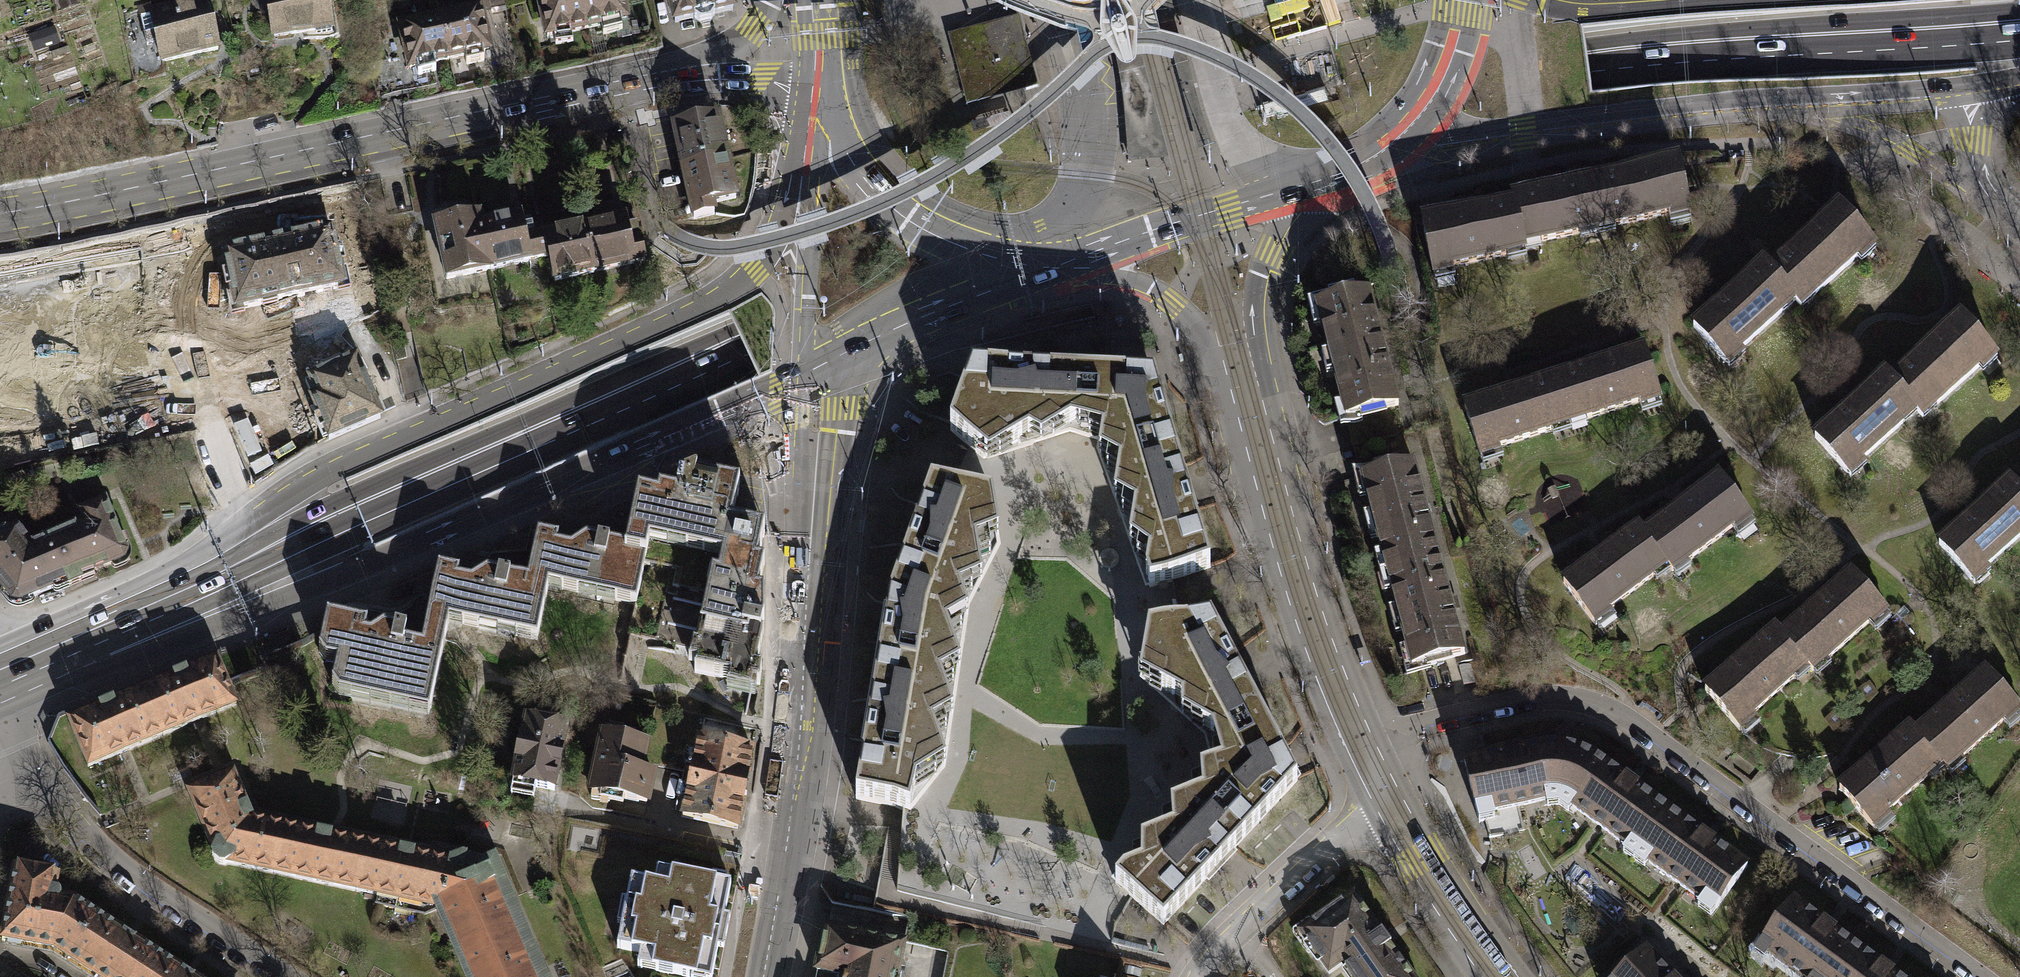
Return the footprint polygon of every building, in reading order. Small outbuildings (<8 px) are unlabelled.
[(141,17),(147,45),(158,43),(162,62),(218,50),(208,0),(206,0),(191,3),(190,2),(174,5),(175,10),(141,17)] [(274,35),(316,29),(317,36),(334,33),(329,0),(268,0),(274,35)] [(477,9),(486,6),(487,12),(507,7),(506,0),(475,0),(477,9)] [(584,37),(576,0),(534,0),(544,46),(556,43),(556,47),(573,43),(572,40),(584,37)] [(584,37),(602,33),(603,40),(623,36),(621,28),(631,26),(626,0),(576,0),(584,37)] [(673,32),(696,26),(701,30),(712,28),(716,22),(739,17),(735,0),(666,0),(673,32)] [(1124,164),(1164,160),(1122,0),(1095,0),(1115,77),(1118,95),(1124,164)] [(1206,149),(1167,0),(1154,0),(1194,152),(1206,149)] [(1282,18),(1281,15),(1309,6),(1307,0),(1274,0),(1275,4),(1264,8),(1268,22),(1282,18)] [(477,9),(435,18),(446,66),(469,61),(471,66),(489,62),(487,57),(497,55),(487,12),(486,6),(477,9)] [(1014,15),(944,34),(963,105),(1033,86),(1014,15)] [(439,68),(446,66),(435,18),(398,26),(409,74),(420,72),(422,78),(440,73),(439,68)] [(961,42),(958,43),(964,67),(965,69),(966,72),(967,76),(968,79),(970,87),(971,90),(983,87),(995,84),(1018,78),(1012,54),(1009,42),(1006,31),(970,40),(961,42)] [(1274,95),(1329,81),(1327,71),(1271,86),(1274,95)] [(671,130),(680,174),(731,163),(722,119),(706,122),(705,116),(674,123),(675,129),(671,130)] [(1586,182),(1595,223),(1611,220),(1612,225),(1688,209),(1678,162),(1586,182)] [(740,205),(731,163),(680,174),(691,226),(718,220),(716,211),(740,205)] [(1514,202),(1521,240),(1539,236),(1540,241),(1579,233),(1578,227),(1595,223),(1586,182),(1512,197),(1514,202)] [(1514,202),(1422,223),(1433,271),(1507,255),(1505,247),(1523,244),(1521,240),(1514,202)] [(1838,207),(1768,269),(1791,296),(1797,302),(1810,291),(1813,295),(1871,244),(1838,207)] [(442,279),(486,269),(476,224),(474,216),(446,222),(444,212),(429,215),(431,225),(430,225),(442,279)] [(515,216),(476,224),(486,269),(535,259),(530,238),(528,224),(517,227),(515,216)] [(620,219),(580,227),(590,272),(639,262),(632,226),(622,228),(620,219)] [(580,227),(530,238),(535,259),(545,257),(550,280),(590,272),(580,227)] [(221,256),(234,324),(312,309),(316,331),(368,321),(362,288),(347,291),(336,233),(221,256)] [(1762,264),(1692,325),(1724,361),(1782,311),(1778,306),(1791,296),(1768,269),(1762,264)] [(1312,308),(1341,419),(1394,405),(1364,294),(1312,308)] [(1959,317),(1889,380),(1912,406),(1918,412),(1931,401),(1934,405),(1992,354),(1959,317)] [(1644,350),(1554,378),(1568,424),(1658,396),(1644,350)] [(1004,372),(969,370),(946,429),(976,455),(994,444),(1004,452),(1065,431),(1071,433),(1061,416),(1059,405),(1067,403),(1068,374),(1004,372)] [(1124,377),(1068,374),(1067,403),(1059,405),(1061,416),(1071,433),(1098,442),(1097,448),(1118,455),(1114,476),(1143,477),(1146,461),(1173,454),(1150,378),(1124,377)] [(1884,374),(1813,435),(1845,472),(1903,421),(1899,417),(1912,406),(1889,380),(1884,374)] [(1554,378),(1463,406),(1477,452),(1568,424),(1554,378)] [(1188,507),(1173,454),(1146,461),(1143,477),(1114,476),(1112,492),(1133,498),(1127,535),(1147,543),(1142,576),(1146,587),(1206,568),(1188,507)] [(1360,475),(1385,571),(1438,557),(1412,462),(1360,475)] [(719,560),(727,523),(735,485),(690,476),(675,482),(672,495),(654,491),(652,497),(633,493),(622,545),(644,549),(640,566),(671,573),(668,590),(703,597),(703,595),(710,597),(714,577),(721,579),(725,561),(719,560)] [(1719,476),(1643,532),(1664,560),(1669,567),(1683,557),(1687,561),(1748,515),(1719,476)] [(1938,543),(1970,579),(2019,536),(2019,494),(2014,487),(2009,481),(1938,543)] [(927,484),(893,578),(919,589),(923,598),(954,586),(952,580),(977,571),(970,531),(993,524),(988,496),(927,484)] [(80,524),(36,542),(44,562),(53,558),(62,582),(64,587),(77,582),(75,577),(122,558),(99,503),(76,512),(80,524)] [(703,595),(703,597),(696,630),(702,631),(698,649),(688,646),(684,665),(692,667),(690,673),(755,687),(757,671),(752,669),(759,636),(757,635),(760,621),(760,595),(754,593),(760,565),(753,564),(760,531),(727,523),(719,560),(725,561),(721,579),(714,577),(710,597),(703,595)] [(1638,526),(1563,582),(1592,620),(1654,575),(1651,570),(1664,560),(1643,532),(1638,526)] [(62,582),(53,558),(44,562),(36,542),(26,547),(11,529),(0,533),(0,591),(7,600),(14,602),(62,582)] [(644,549),(622,545),(582,536),(570,542),(554,539),(554,537),(533,532),(523,580),(521,588),(542,593),(545,579),(558,582),(557,589),(574,592),(575,586),(612,594),(610,600),(632,605),(640,566),(644,549)] [(1385,571),(1411,666),(1463,653),(1438,557),(1385,571)] [(533,640),(542,593),(521,588),(523,580),(482,571),(471,577),(454,574),(454,572),(433,567),(420,629),(442,633),(446,615),(458,617),(457,624),(474,628),(476,621),(512,629),(511,635),(533,640)] [(1851,571),(1780,634),(1803,660),(1809,666),(1822,655),(1826,659),(1883,608),(1851,571)] [(885,603),(872,680),(899,685),(904,701),(940,688),(933,666),(953,656),(939,615),(961,604),(954,586),(923,598),(919,589),(893,578),(885,603)] [(347,691),(427,707),(442,633),(420,629),(417,646),(399,643),(402,631),(379,626),(366,634),(361,633),(362,624),(322,616),(315,649),(334,652),(328,683),(348,687),(347,691)] [(1207,619),(1144,632),(1138,668),(1158,679),(1156,692),(1199,714),(1197,728),(1209,733),(1216,722),(1224,716),(1230,721),(1254,708),(1227,655),(1207,619)] [(1775,628),(1705,689),(1737,726),(1795,675),(1791,671),(1803,660),(1780,634),(1775,628)] [(158,736),(232,703),(212,657),(137,689),(158,736)] [(1985,669),(1914,732),(1937,758),(1943,765),(1956,753),(1959,757),(2017,706),(1985,669)] [(856,774),(852,798),(906,810),(916,767),(939,754),(924,715),(946,704),(940,688),(904,701),(899,685),(872,680),(860,751),(856,774)] [(84,767),(158,736),(137,689),(64,721),(84,767)] [(1279,753),(1254,708),(1230,721),(1224,716),(1216,722),(1209,733),(1222,741),(1227,760),(1206,769),(1211,791),(1191,799),(1206,825),(1221,819),(1240,838),(1293,780),(1279,753)] [(508,782),(550,791),(562,730),(521,721),(508,782)] [(1909,726),(1839,788),(1871,824),(1928,773),(1925,769),(1937,758),(1914,732),(1909,726)] [(599,733),(587,792),(606,796),(605,801),(619,804),(620,799),(642,804),(649,773),(636,771),(642,742),(599,733)] [(678,817),(733,829),(748,750),(695,739),(678,817)] [(1557,804),(1592,754),(1570,745),(1548,743),(1533,745),(1463,762),(1471,789),(1478,821),(1485,820),(1489,838),(1524,828),(1518,806),(1545,799),(1547,806),(1557,804)] [(1633,859),(1669,809),(1592,754),(1557,804),(1567,811),(1571,806),(1626,845),(1622,851),(1633,859)] [(251,818),(231,773),(186,791),(212,851),(210,854),(213,861),(220,865),(225,864),(226,862),(273,872),(283,824),(251,818)] [(1159,925),(1240,838),(1221,819),(1206,825),(1191,799),(1177,805),(1181,826),(1147,840),(1150,861),(1119,875),(1112,883),(1159,925)] [(1747,865),(1669,809),(1633,859),(1644,867),(1648,862),(1702,900),(1698,905),(1711,915),(1747,865)] [(283,824),(273,872),(356,889),(367,841),(283,824)] [(367,841),(356,889),(378,895),(377,905),(425,914),(439,908),(444,919),(453,873),(447,871),(449,859),(367,841)] [(444,919),(468,976),(534,976),(492,877),(499,874),(493,860),(482,866),(464,862),(466,854),(461,853),(449,859),(447,871),(453,873),(444,919)] [(66,956),(95,913),(74,899),(60,897),(60,891),(58,887),(54,887),(55,873),(48,872),(48,867),(44,863),(36,861),(28,860),(22,863),(21,867),(13,866),(1,939),(54,948),(66,956)] [(731,880),(661,866),(658,882),(635,878),(621,947),(641,952),(638,966),(689,976),(710,976),(731,880)] [(1354,894),(1299,932),(1329,974),(1344,964),(1352,976),(1411,976),(1354,894)] [(1787,976),(1825,976),(1851,941),(1793,898),(1753,952),(1787,976)] [(66,956),(98,976),(138,976),(155,951),(95,913),(66,956)] [(824,928),(814,976),(896,976),(903,944),(824,928)] [(1851,941),(1825,976),(1901,976),(1851,941)] [(1644,948),(1615,976),(1672,976),(1644,948)] [(138,976),(195,976),(155,951),(138,976)]
